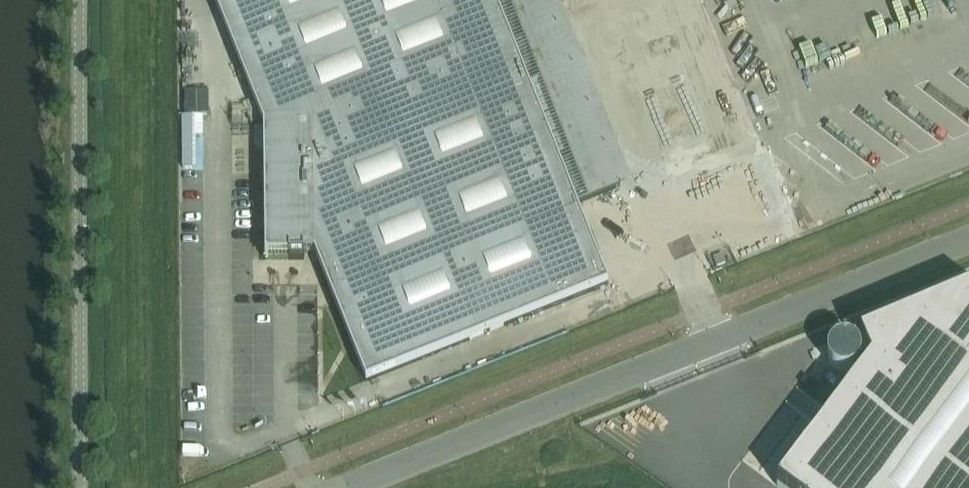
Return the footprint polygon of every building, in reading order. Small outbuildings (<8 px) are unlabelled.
[(264,126),(265,255),(267,255),(267,257),(289,254),(289,255),(304,255),(304,257),(314,253),(315,253),(366,381),(607,285),(575,204),(494,0),(214,0),(264,126)] [(777,487),(778,487),(968,487),(968,291),(859,338),(870,363),(777,487)]
